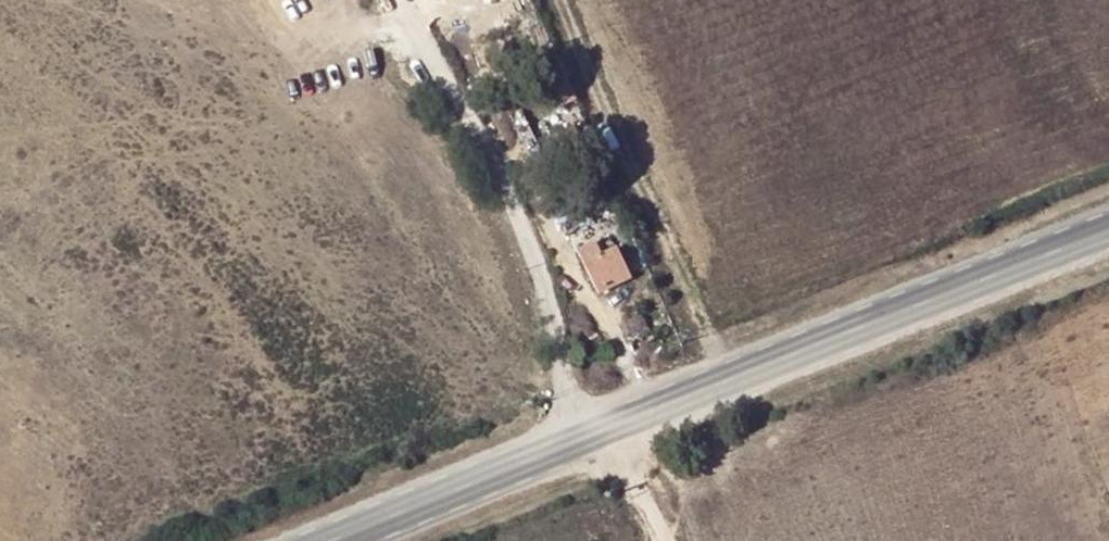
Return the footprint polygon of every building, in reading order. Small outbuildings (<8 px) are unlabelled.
[(568,84),(554,90),(563,107),(575,101),(568,84)] [(595,244),(578,251),(601,296),(631,281),(615,248),(601,255),(595,244)]
